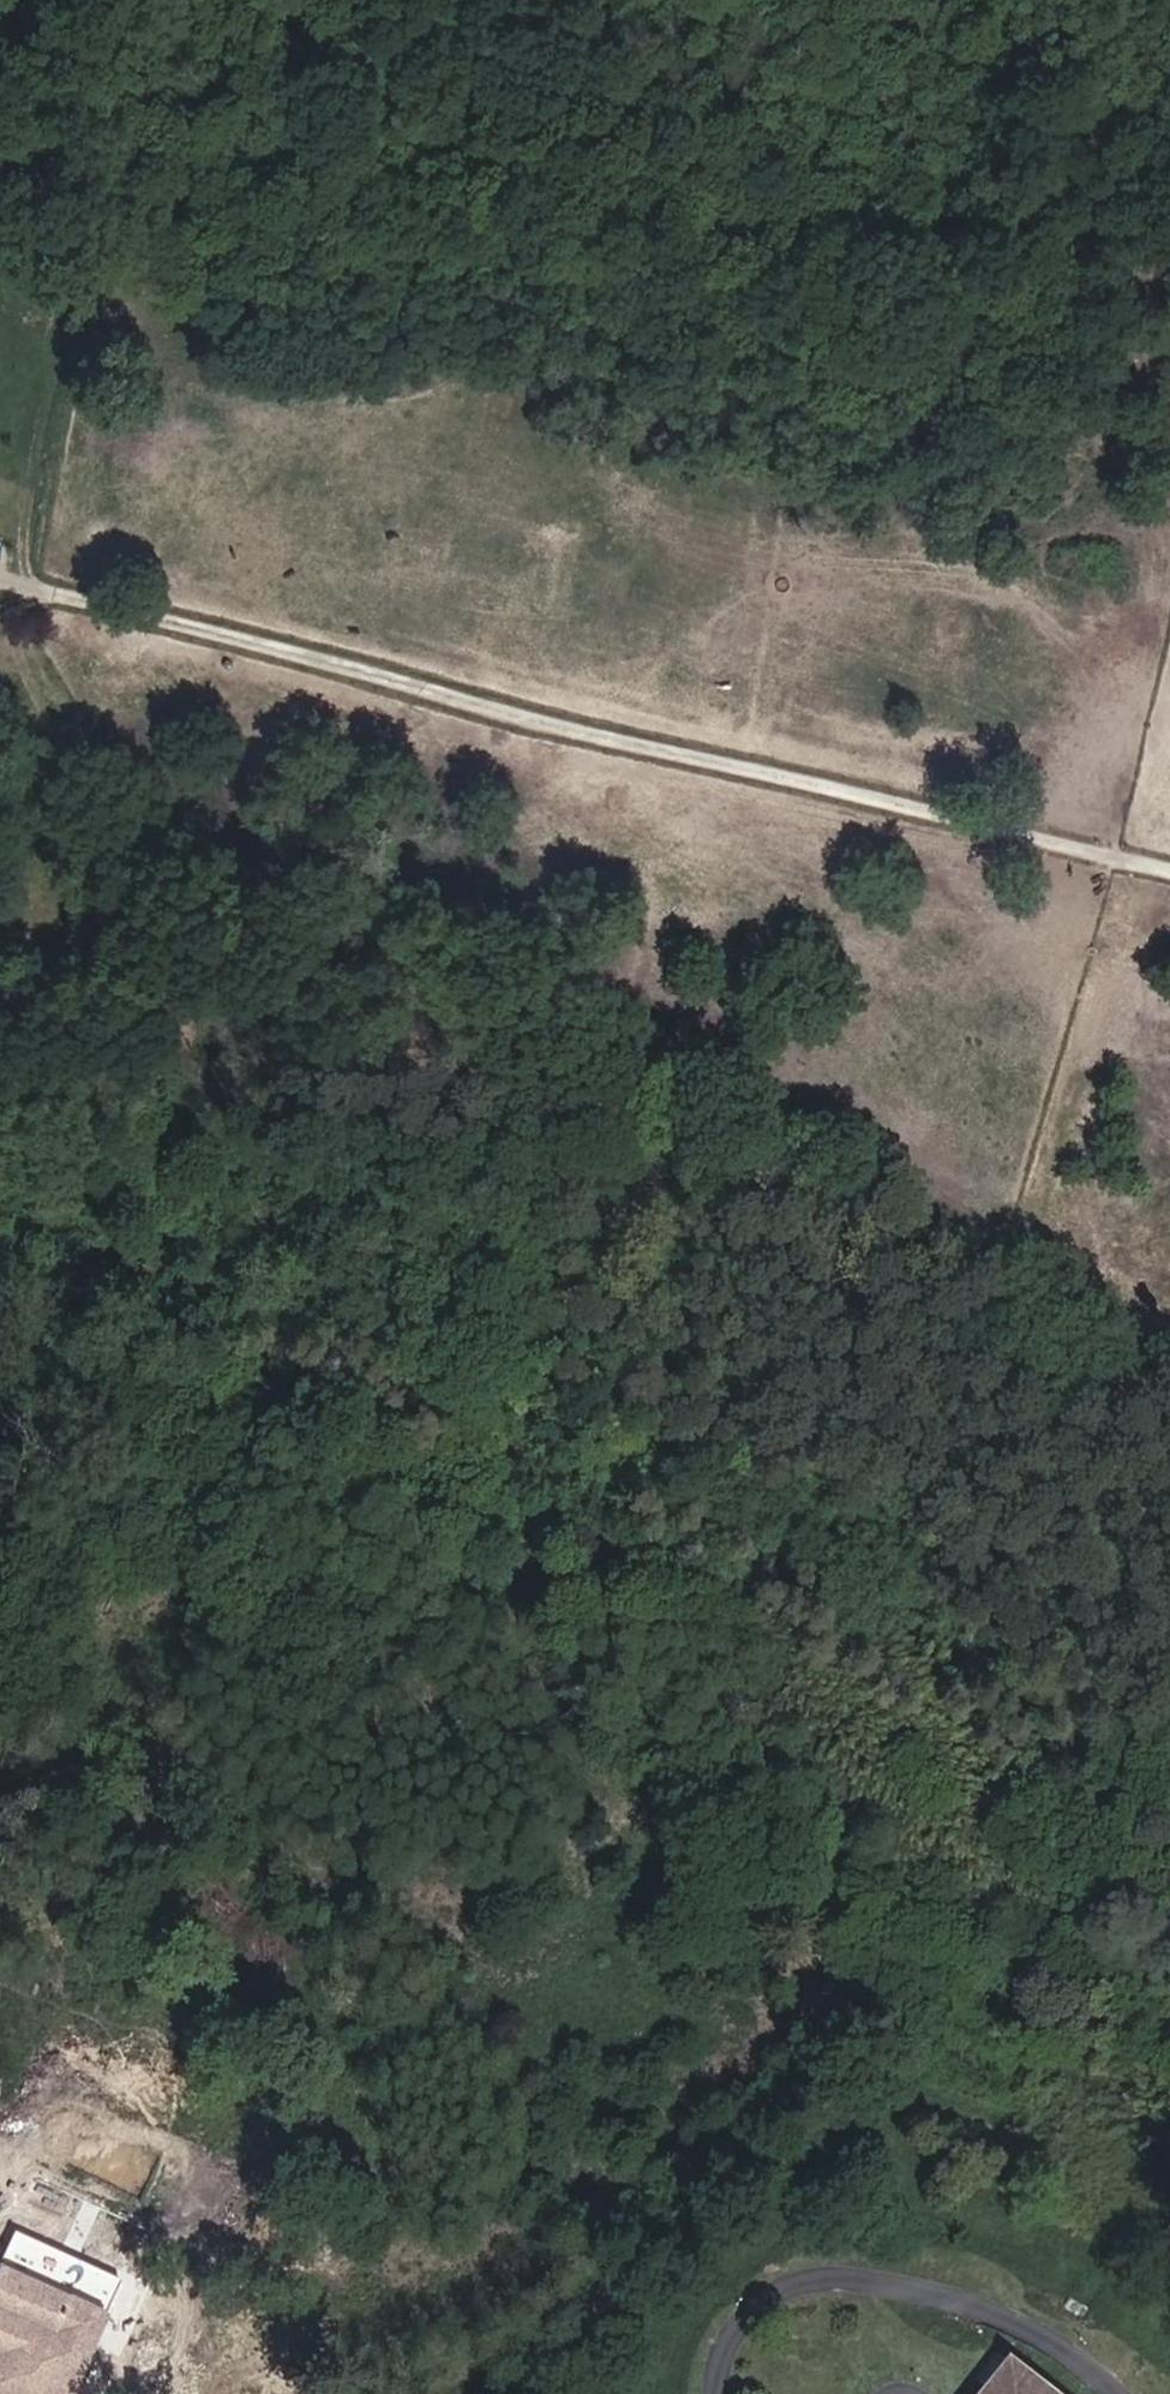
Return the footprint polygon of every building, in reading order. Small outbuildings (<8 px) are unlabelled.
[(122,2285),(15,2236),(0,2264),(0,2393),(74,2393),(122,2285)] [(1012,2356),(981,2393),(1060,2393),(1012,2356)]
